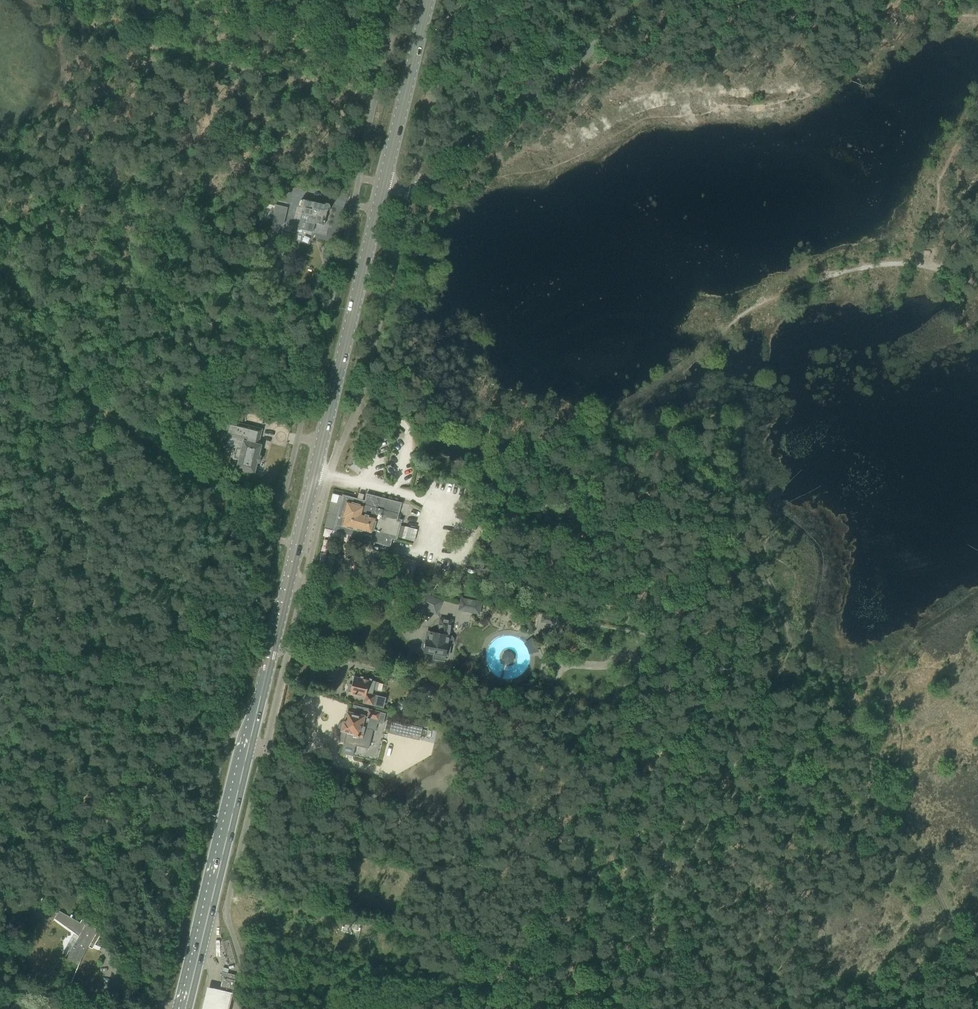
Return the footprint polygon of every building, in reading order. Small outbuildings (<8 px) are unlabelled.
[(302,202),(300,208),(302,208),(302,211),(304,211),(304,214),(302,213),(298,229),(313,232),(315,224),(324,226),(327,211),(330,209),(331,206),(329,204),(327,203),(324,205),(302,200),(301,200),(301,201),(302,202)] [(279,224),(281,215),(282,213),(274,211),(271,222),(279,224)] [(280,278),(285,262),(275,259),(271,275),(280,278)] [(202,417),(212,414),(209,402),(199,405),(202,417)] [(228,420),(224,435),(229,436),(244,440),(242,450),(236,448),(233,459),(239,460),(237,468),(245,470),(254,473),(257,461),(256,461),(257,456),(259,456),(261,445),(258,444),(262,429),(252,427),(228,420)] [(402,503),(366,493),(364,502),(362,501),(361,505),(347,502),(343,516),(345,517),(341,530),(341,531),(353,534),(352,537),(370,542),(370,541),(390,547),(392,539),(397,540),(402,519),(398,518),(402,503)] [(247,526),(235,523),(232,536),(243,539),(244,540),(244,538),(247,526)] [(346,567),(347,548),(340,547),(338,566),(346,567)] [(437,615),(444,602),(424,593),(418,606),(437,615)] [(464,605),(463,611),(475,613),(476,607),(464,605)] [(452,636),(449,635),(452,621),(441,619),(438,633),(431,632),(430,637),(427,637),(424,651),(435,653),(434,659),(445,661),(445,655),(449,656),(451,645),(453,643),(454,639),(452,636)] [(531,639),(525,643),(528,648),(530,653),(537,651),(536,648),(535,645),(533,643),(531,639)] [(495,662),(491,662),(491,677),(527,675),(526,654),(494,655),(495,662)] [(354,678),(350,693),(360,695),(364,696),(362,702),(373,705),(383,707),(385,696),(376,694),(372,693),(373,689),(374,689),(376,690),(378,682),(375,682),(370,680),(362,678),(362,680),(354,678)] [(421,691),(435,701),(441,693),(427,683),(421,691)] [(340,725),(339,727),(340,728),(340,730),(342,731),(343,731),(346,732),(344,741),(344,743),(341,753),(353,756),(356,745),(369,748),(373,729),(375,730),(377,722),(383,723),(385,713),(368,709),(367,716),(357,714),(347,712),(345,721),(344,720),(344,722),(342,722),(341,723),(340,724),(340,725)] [(101,926),(92,921),(86,918),(82,919),(80,922),(60,911),(55,918),(67,927),(68,926),(71,928),(70,929),(79,936),(77,940),(68,956),(79,963),(89,946),(93,948),(100,934),(101,935),(101,934),(97,932),(101,926)] [(235,975),(222,971),(220,977),(221,977),(223,978),(220,990),(232,993),(236,980),(234,980),(235,975)] [(229,996),(208,992),(205,1008),(227,1008),(229,996)]
